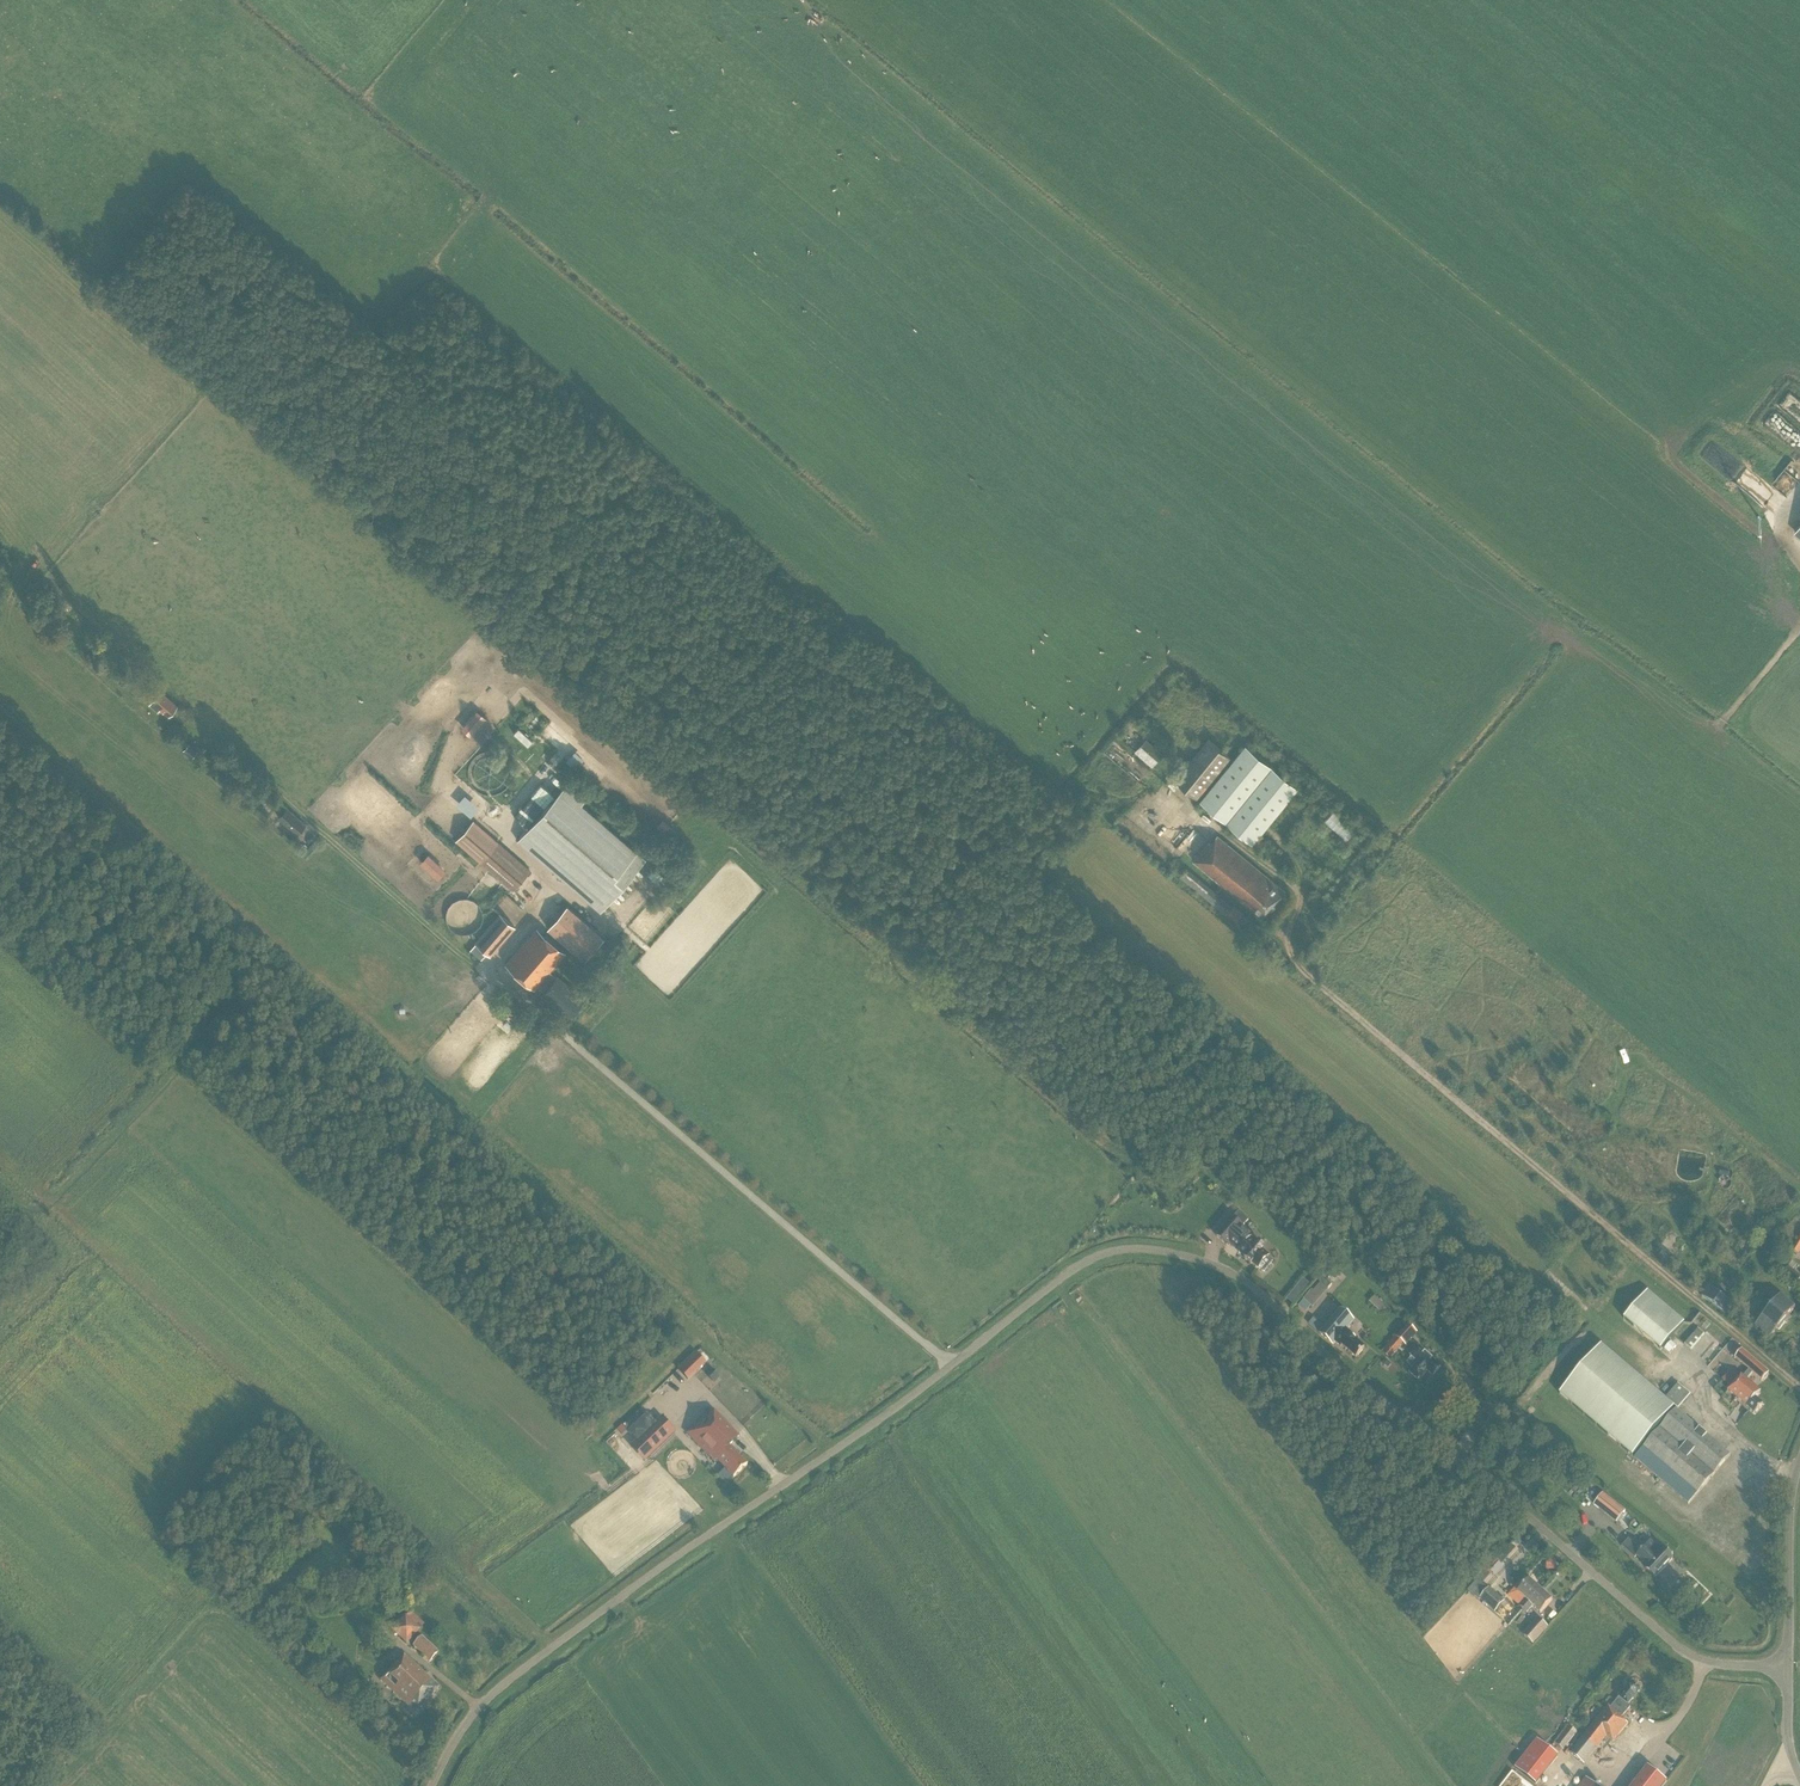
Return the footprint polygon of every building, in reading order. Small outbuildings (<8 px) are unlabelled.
[(76,619),(83,625),(87,621),(79,615),(76,619)] [(161,692),(150,704),(158,712),(161,709),(169,715),(177,706),(161,692)] [(547,749),(551,745),(538,734),(535,738),(547,749)] [(1175,781),(1198,799),(1231,758),(1209,739),(1175,781)] [(1147,740),(1142,746),(1160,761),(1165,755),(1147,740)] [(1201,801),(1253,844),(1299,789),(1246,745),(1201,801)] [(571,757),(578,761),(582,755),(575,751),(571,757)] [(562,767),(554,768),(555,776),(563,775),(562,767)] [(582,804),(587,798),(569,781),(517,841),(601,912),(646,860),(582,804)] [(1173,795),(1177,790),(1168,782),(1164,787),(1173,795)] [(530,783),(517,816),(527,820),(534,801),(542,805),(548,791),(530,783)] [(457,801),(471,813),(480,803),(465,791),(457,801)] [(287,808),(279,817),(297,833),(305,825),(287,808)] [(1347,839),(1357,828),(1335,808),(1325,819),(1347,839)] [(1168,821),(1170,828),(1181,824),(1179,817),(1168,821)] [(456,841),(513,890),(530,871),(474,821),(456,841)] [(1210,842),(1194,861),(1264,920),(1286,893),(1218,836),(1211,844),(1210,842)] [(648,862),(643,867),(652,875),(657,870),(648,862)] [(1236,922),(1243,914),(1234,906),(1233,907),(1188,869),(1181,878),(1227,915),(1228,914),(1236,922)] [(488,914),(488,911),(488,908),(486,903),(484,899),(482,897),(480,895),(476,893),(472,892),(468,892),(464,893),(461,894),(458,896),(455,899),(453,901),(451,905),(451,908),(450,912),(451,916),(453,920),(455,923),(457,926),(459,927),(463,929),(467,930),(470,930),(474,929),(476,928),(479,927),(483,924),(485,921),(487,918),(488,914)] [(604,938),(567,907),(548,929),(585,960),(604,938)] [(482,960),(487,954),(490,956),(515,928),(500,914),(475,943),(476,944),(470,950),(482,960)] [(566,953),(537,929),(506,965),(534,990),(537,986),(545,992),(542,994),(569,1017),(583,1000),(557,977),(557,978),(550,972),(566,953)] [(503,1022),(512,1025),(516,1013),(508,1010),(503,1022)] [(433,1025),(426,1033),(434,1041),(442,1033),(433,1025)] [(422,1038),(415,1044),(426,1057),(433,1051),(422,1038)] [(430,1067),(438,1069),(441,1063),(433,1060),(430,1067)] [(1200,1204),(1203,1200),(1198,1196),(1194,1200),(1200,1204)] [(1253,1263),(1259,1268),(1269,1256),(1250,1240),(1252,1237),(1242,1228),(1250,1220),(1240,1211),(1217,1236),(1227,1245),(1230,1241),(1240,1250),(1239,1251),(1246,1257),(1245,1258),(1252,1264),(1253,1263)] [(1208,1245),(1214,1241),(1206,1228),(1199,1233),(1208,1245)] [(1799,1253),(1799,1236),(1791,1250),(1799,1255),(1799,1253)] [(1797,1284),(1799,1279),(1799,1277),(1790,1269),(1785,1275),(1797,1284)] [(1733,1305),(1710,1287),(1702,1296),(1725,1314),(1733,1305)] [(1661,1349),(1685,1322),(1648,1291),(1624,1318),(1634,1326),(1661,1349)] [(1771,1301),(1761,1330),(1770,1338),(1777,1329),(1779,1331),(1785,1323),(1784,1321),(1795,1308),(1781,1295),(1774,1304),(1772,1302),(1772,1301),(1771,1301)] [(1370,1303),(1380,1312),(1385,1306),(1375,1297),(1370,1303)] [(1351,1336),(1353,1334),(1347,1329),(1354,1320),(1341,1309),(1320,1333),(1333,1345),(1335,1342),(1341,1347),(1343,1346),(1357,1358),(1365,1348),(1351,1336)] [(1397,1338),(1383,1353),(1388,1357),(1392,1352),(1390,1351),(1399,1340),(1406,1346),(1424,1327),(1414,1319),(1397,1338)] [(1691,1350),(1705,1334),(1699,1329),(1685,1344),(1691,1350)] [(1705,1365),(1721,1347),(1713,1341),(1698,1359),(1705,1365)] [(1594,1354),(1560,1394),(1689,1504),(1731,1455),(1676,1409),(1658,1431),(1656,1429),(1675,1407),(1602,1345),(1594,1354)] [(1441,1367),(1419,1346),(1411,1355),(1412,1357),(1408,1362),(1414,1368),(1410,1372),(1419,1381),(1428,1371),(1433,1376),(1441,1367)] [(1742,1350),(1735,1357),(1749,1370),(1744,1376),(1741,1375),(1728,1390),(1755,1413),(1763,1404),(1756,1398),(1761,1391),(1747,1380),(1753,1373),(1763,1381),(1769,1373),(1742,1350)] [(687,1359),(678,1369),(688,1380),(698,1370),(687,1359)] [(980,1375),(993,1371),(990,1363),(978,1367),(980,1375)] [(1713,1372),(1721,1378),(1726,1372),(1719,1366),(1713,1372)] [(1691,1395),(1679,1384),(1666,1399),(1679,1409),(1691,1395)] [(730,1446),(739,1437),(713,1409),(687,1433),(714,1461),(716,1459),(734,1478),(747,1465),(730,1446)] [(648,1452),(651,1455),(674,1432),(661,1419),(656,1414),(645,1424),(642,1421),(625,1438),(624,1437),(609,1452),(618,1461),(625,1454),(636,1464),(648,1452)] [(1603,1493),(1594,1504),(1606,1513),(1607,1511),(1618,1520),(1626,1511),(1603,1493)] [(716,1508),(720,1517),(730,1513),(726,1503),(716,1508)] [(1641,1551),(1629,1540),(1623,1546),(1635,1558),(1637,1556),(1648,1566),(1646,1568),(1656,1578),(1673,1559),(1664,1550),(1657,1557),(1646,1546),(1641,1551)] [(1541,1590),(1529,1580),(1518,1592),(1526,1599),(1520,1605),(1524,1609),(1541,1590)] [(1480,1598),(1495,1612),(1504,1601),(1489,1587),(1480,1598)] [(1541,1613),(1552,1600),(1541,1590),(1524,1609),(1528,1612),(1533,1606),(1541,1613)] [(407,1643),(419,1630),(405,1617),(393,1630),(407,1643)] [(1539,1619),(1524,1635),(1533,1643),(1548,1627),(1539,1619)] [(422,1637),(413,1646),(431,1662),(439,1653),(422,1637)] [(381,1680),(416,1713),(440,1687),(406,1656),(399,1663),(398,1663),(381,1680)] [(1632,1682),(1619,1697),(1611,1707),(1609,1705),(1570,1752),(1584,1764),(1597,1748),(1604,1754),(1614,1742),(1614,1741),(1628,1724),(1622,1718),(1631,1707),(1629,1705),(1641,1690),(1632,1682)] [(1555,1744),(1564,1751),(1578,1733),(1568,1726),(1555,1744)] [(1537,1739),(1515,1767),(1536,1784),(1559,1756),(1537,1739)] [(1648,1757),(1653,1750),(1648,1745),(1642,1753),(1648,1757)] [(1668,1782),(1648,1766),(1632,1785),(1664,1785),(1668,1782)]
